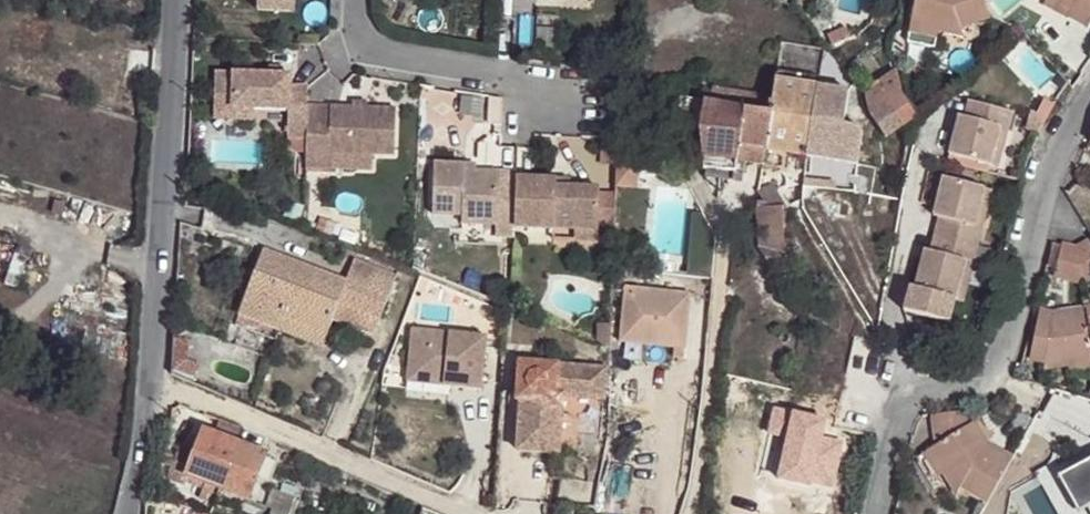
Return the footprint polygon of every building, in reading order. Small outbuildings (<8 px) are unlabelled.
[(278,7),(258,6),(257,23),(294,24),(295,0),(279,0),(278,7)] [(933,33),(960,37),(958,28),(985,19),(979,0),(913,0),(909,27),(933,33)] [(1044,6),(1064,16),(1085,27),(1089,18),(1089,0),(1034,0),(1044,6)] [(1043,12),(1063,23),(1064,16),(1044,6),(1043,12)] [(1082,34),(1085,27),(1064,16),(1063,23),(1082,34)] [(932,39),(933,33),(909,27),(909,35),(932,39)] [(820,87),(828,52),(786,47),(781,78),(820,87)] [(826,89),(836,91),(840,74),(830,71),(826,89)] [(776,113),(769,152),(792,155),(810,158),(820,87),(781,78),(779,94),(776,113)] [(720,84),(717,100),(720,100),(720,103),(776,113),(779,94),(720,84)] [(887,108),(901,130),(913,122),(918,120),(934,109),(919,86),(902,97),(887,108)] [(820,87),(810,158),(876,168),(871,138),(843,132),(849,95),(836,91),(826,89),(820,87)] [(312,119),(312,104),(312,99),(294,99),(294,89),(284,89),(272,89),(220,88),(220,112),(235,112),(235,122),(258,123),(292,123),(291,152),(311,152),(312,119)] [(690,122),(700,124),(715,126),(720,103),(720,100),(717,100),(694,96),(690,122)] [(964,101),(954,99),(951,115),(947,114),(944,126),(958,129),(964,101)] [(1000,108),(964,101),(958,129),(944,126),(939,155),(938,164),(977,173),(979,164),(987,126),(996,128),(1000,108)] [(721,160),(740,163),(743,148),(769,152),(776,113),(720,103),(715,126),(720,152),(721,160)] [(505,109),(492,109),(492,127),(505,127),(505,109)] [(258,134),(258,123),(235,122),(235,112),(220,112),(220,133),(258,134)] [(311,152),(309,180),(333,180),(334,165),(396,166),(397,120),(368,119),(354,119),(312,119),(311,152)] [(987,126),(979,164),(988,165),(996,128),(987,126)] [(743,148),(740,163),(766,167),(769,152),(743,148)] [(709,168),(721,170),(721,160),(720,152),(708,153),(708,157),(709,168)] [(769,152),(766,167),(790,170),(792,155),(769,152)] [(721,160),(721,170),(738,173),(740,163),(721,160)] [(634,170),(632,197),(650,199),(653,171),(634,170)] [(499,246),(519,246),(519,237),(521,186),(520,182),(479,181),(468,181),(468,173),(437,173),(437,224),(465,224),(466,232),(499,233),(499,246)] [(468,181),(479,181),(480,173),(468,173),(468,181)] [(979,187),(939,177),(932,206),(945,209),(938,237),(974,246),(979,226),(970,224),(979,187)] [(560,187),(521,186),(519,237),(541,237),(603,237),(604,196),(574,196),(560,196),(560,187)] [(574,187),(560,187),(560,196),(574,196),(574,187)] [(781,187),(762,189),(765,206),(785,207),(781,187)] [(979,187),(970,224),(979,226),(988,189),(979,187)] [(785,207),(765,206),(758,206),(761,247),(778,269),(793,267),(791,254),(788,227),(785,207)] [(817,228),(824,225),(829,221),(821,206),(806,209),(817,228)] [(929,234),(938,237),(945,209),(932,206),(929,218),(933,219),(929,234)] [(817,228),(828,246),(834,243),(824,225),(817,228)] [(938,237),(929,234),(925,251),(921,249),(919,261),(932,264),(938,237)] [(603,237),(541,237),(540,248),(603,248),(603,237)] [(974,246),(938,237),(932,264),(919,261),(911,290),(951,300),(961,263),(970,265),(974,246)] [(1077,253),(1084,288),(1089,284),(1089,245),(1089,244),(1077,253)] [(244,292),(234,317),(274,333),(278,324),(321,339),(328,321),(333,309),(363,320),(358,333),(369,337),(391,281),(348,265),(341,284),(313,273),(259,252),(250,274),(255,276),(249,294),(244,292)] [(1084,288),(1077,253),(1060,253),(1055,282),(1084,288)] [(961,263),(951,300),(961,302),(970,265),(961,263)] [(255,276),(250,274),(244,292),(249,294),(255,276)] [(698,299),(634,293),(628,352),(692,358),(698,299)] [(333,309),(328,321),(358,333),(363,320),(333,309)] [(1088,312),(1051,317),(1040,316),(1033,362),(1049,364),(1050,369),(1074,364),(1089,361),(1089,322),(1088,312)] [(278,324),(274,333),(318,349),(321,339),(278,324)] [(603,335),(601,352),(614,357),(617,336),(603,335)] [(407,336),(404,381),(441,383),(440,392),(478,394),(481,341),(407,336)] [(173,346),(172,375),(195,382),(198,372),(187,366),(187,347),(173,346)] [(1074,364),(1076,372),(1089,369),(1089,361),(1074,364)] [(603,372),(517,367),(516,403),(519,404),(516,456),(557,457),(560,400),(601,402),(603,372)] [(441,383),(404,381),(403,389),(440,392),(441,383)] [(921,427),(937,449),(965,432),(947,409),(921,427)] [(221,419),(215,433),(237,441),(242,427),(221,419)] [(988,506),(1012,463),(983,450),(969,428),(965,432),(937,449),(932,465),(959,500),(963,495),(988,506)] [(214,502),(237,441),(215,433),(207,429),(198,451),(188,475),(207,483),(204,488),(201,497),(214,502)] [(269,454),(237,441),(214,502),(214,504),(239,513),(246,498),(249,500),(269,454)] [(188,475),(198,451),(181,444),(169,477),(185,483),(186,480),(188,475)] [(1040,479),(1045,487),(1060,479),(1089,463),(1089,450),(1040,479)] [(1060,479),(1079,513),(1083,513),(1089,510),(1089,463),(1060,479)] [(599,494),(601,469),(559,468),(558,493),(599,494)] [(188,475),(186,480),(204,488),(207,483),(188,475)] [(273,513),(292,513),(295,503),(279,498),(273,513)] [(210,513),(212,513),(239,513),(214,504),(210,513)]
